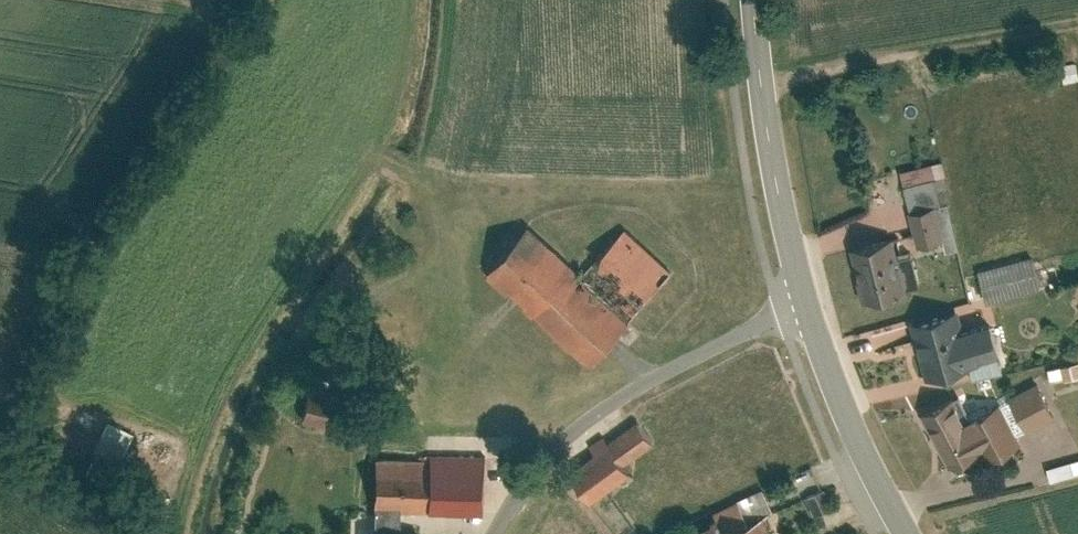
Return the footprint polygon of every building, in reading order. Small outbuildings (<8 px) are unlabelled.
[(940,174),(937,161),(907,168),(910,181),(940,174)] [(946,202),(940,174),(910,181),(916,209),(942,203),(946,202)] [(952,247),(964,245),(954,201),(946,202),(942,203),(950,237),(952,247)] [(942,203),(916,209),(924,242),(950,237),(942,203)] [(533,226),(493,269),(594,362),(634,318),(533,226)] [(632,227),(606,257),(654,296),(679,267),(632,227)] [(898,236),(857,245),(869,297),(910,288),(902,253),(898,236)] [(917,250),(902,253),(910,288),(925,284),(917,250)] [(1037,252),(986,266),(995,299),(1046,286),(1037,252)] [(965,308),(919,319),(932,374),(979,362),(969,325),(965,308)] [(969,325),(979,362),(1002,357),(1009,355),(999,317),(969,325)] [(1002,357),(979,362),(982,375),(1005,370),(1002,357)] [(1042,380),(1014,395),(1032,429),(1061,413),(1042,380)] [(371,397),(315,383),(307,415),(363,429),(371,397)] [(959,393),(927,411),(956,464),(993,443),(977,414),(973,417),(959,393)] [(999,455),(1024,441),(1002,401),(977,414),(993,443),(999,455)] [(615,440),(631,462),(660,440),(644,419),(615,440)] [(115,472),(132,431),(105,420),(88,460),(115,472)] [(602,450),(575,471),(596,499),(637,469),(631,462),(615,440),(610,433),(597,443),(602,450)] [(490,451),(433,450),(432,457),(431,506),(489,508),(490,451)] [(381,505),(431,506),(432,457),(382,456),(381,505)] [(1077,473),(1077,459),(1046,465),(1049,479),(1077,473)] [(779,507),(769,483),(719,505),(730,529),(772,511),(779,507)] [(833,485),(809,495),(817,514),(841,503),(833,485)] [(772,511),(730,529),(719,533),(782,533),(772,511)]
